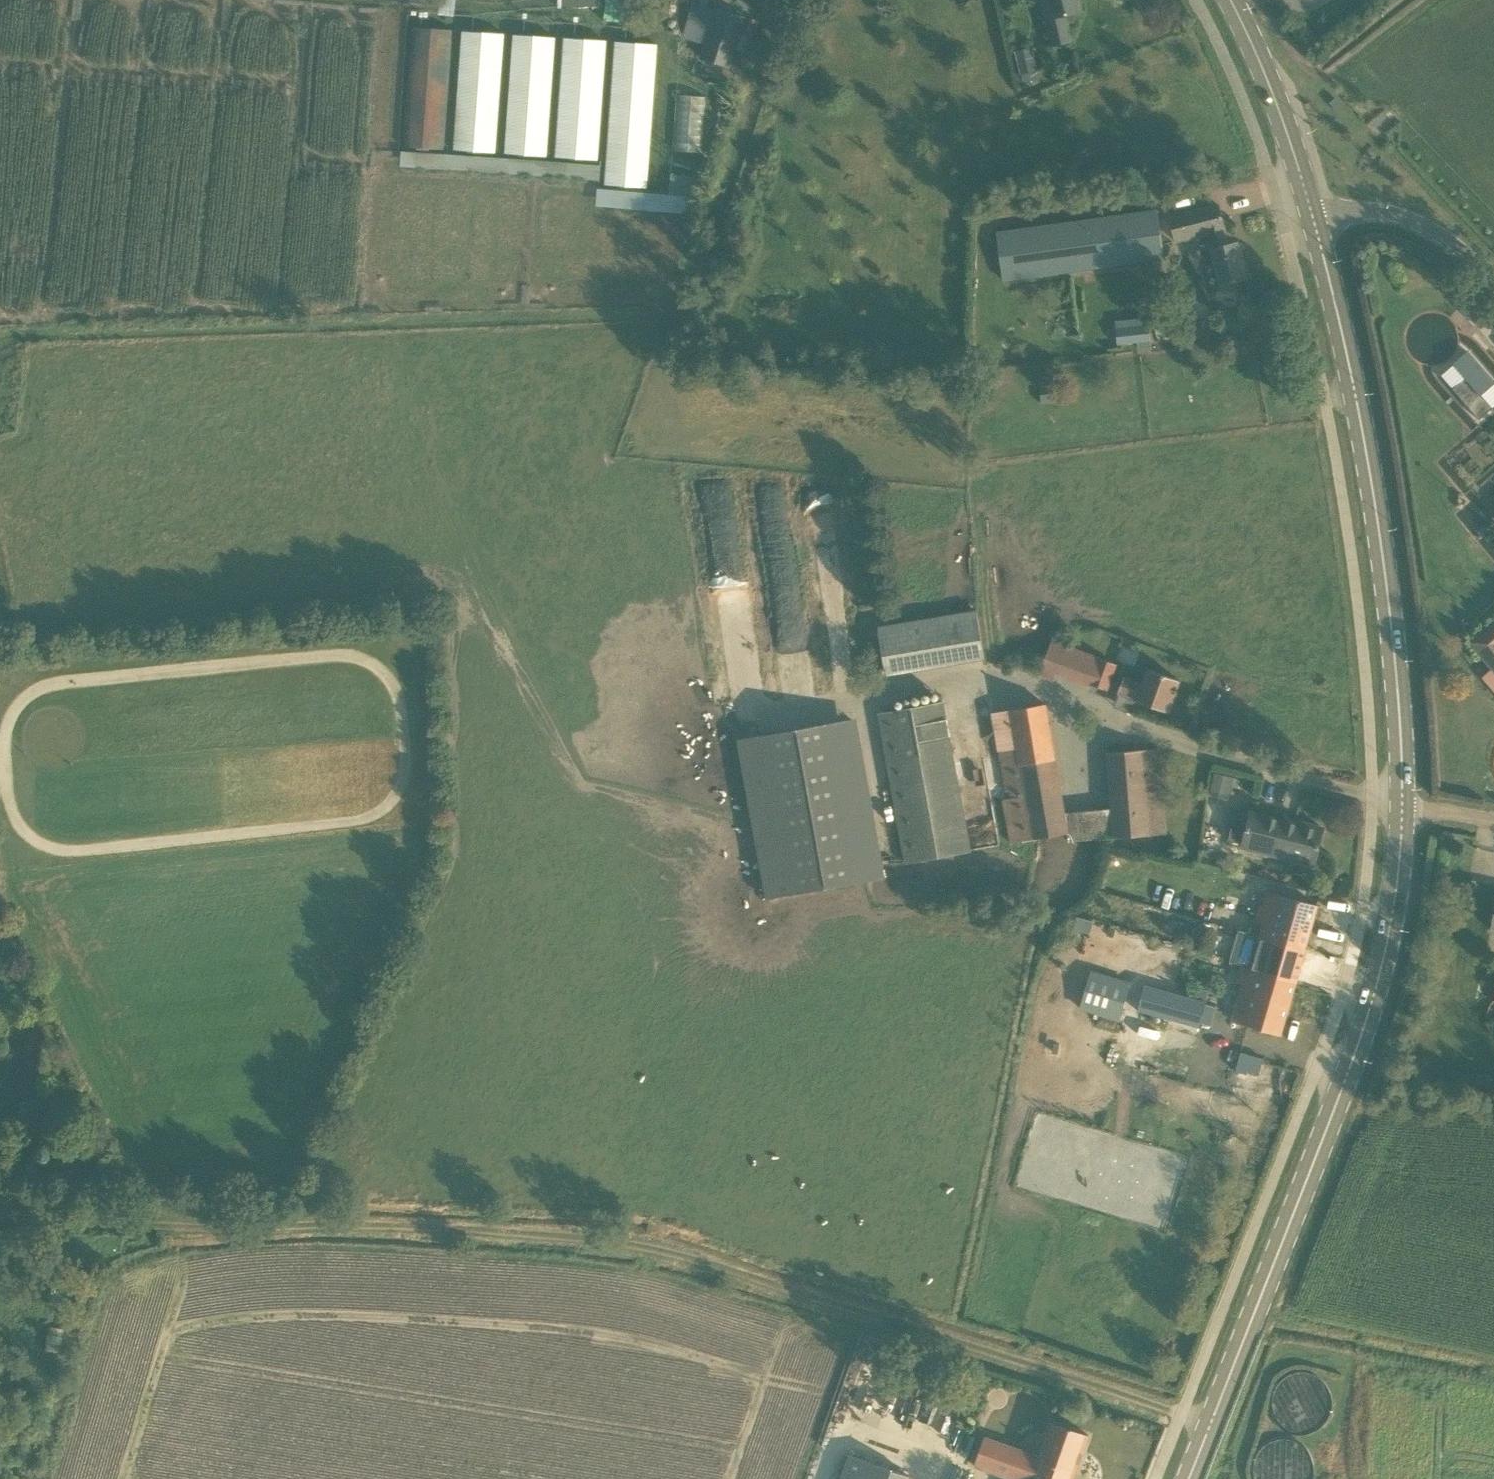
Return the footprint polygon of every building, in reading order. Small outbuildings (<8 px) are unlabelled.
[(1052,46),(1071,41),(1065,15),(1082,11),(1079,0),(1041,0),(1052,46)] [(728,66),(743,17),(717,9),(702,58),(728,66)] [(412,27),(403,146),(444,150),(453,30),(412,27)] [(463,30),(454,150),(495,153),(504,34),(463,30)] [(514,33),(505,153),(546,156),(555,37),(514,33)] [(565,37),(556,157),(597,160),(606,41),(565,37)] [(616,41),(605,185),(645,188),(656,44),(616,41)] [(1040,75),(1036,60),(1018,64),(1022,79),(1040,75)] [(676,149),(702,150),(705,95),(679,94),(676,149)] [(1397,110),(1386,116),(1390,123),(1400,117),(1397,110)] [(669,191),(597,188),(596,204),(691,208),(693,174),(670,173),(669,191)] [(1221,284),(1246,277),(1237,242),(1227,245),(1223,229),(1224,229),(1218,204),(1170,217),(1176,242),(1208,233),(1212,249),(1215,263),(1201,266),(1206,287),(1221,283),(1221,284)] [(1004,280),(1163,258),(1156,210),(997,232),(1004,280)] [(1117,344),(1149,341),(1148,325),(1116,328),(1117,344)] [(1453,364),(1465,378),(1481,395),(1492,408),(1493,406),(1493,382),(1468,351),(1453,364)] [(1453,364),(1441,375),(1453,389),(1479,419),(1492,408),(1481,395),(1465,378),(1453,364)] [(886,675),(985,658),(976,609),(877,625),(886,675)] [(1471,642),(1493,669),(1493,622),(1471,642)] [(1053,642),(1040,675),(1053,680),(1056,671),(1106,690),(1115,664),(1053,642)] [(1123,677),(1117,693),(1136,700),(1136,701),(1168,713),(1179,680),(1147,669),(1142,683),(1123,677)] [(971,851),(944,701),(877,713),(904,863),(971,851)] [(1114,838),(1166,834),(1159,748),(1107,752),(1111,809),(1064,813),(1045,704),(1010,710),(1016,748),(1000,751),(1008,799),(1003,799),(1011,843),(1066,833),(1067,841),(1114,838)] [(885,875),(856,718),(737,739),(766,897),(885,875)] [(1214,772),(1209,794),(1229,799),(1232,785),(1238,786),(1240,778),(1214,772)] [(1227,843),(1313,865),(1323,828),(1294,821),(1294,824),(1251,813),(1250,815),(1235,811),(1227,843)] [(1251,934),(1305,949),(1317,905),(1280,896),(1268,892),(1264,906),(1259,905),(1251,934)] [(1241,967),(1295,983),(1305,949),(1251,934),(1243,963),(1242,963),(1241,967)] [(1239,995),(1288,1009),(1295,983),(1241,967),(1237,982),(1242,984),(1239,995)] [(1084,993),(1079,1010),(1119,1021),(1124,1004),(1130,981),(1091,970),(1084,993)] [(1145,984),(1138,1010),(1198,1027),(1200,1022),(1205,1004),(1206,1001),(1145,984)] [(1288,1009),(1239,995),(1232,1021),(1280,1035),(1288,1009)] [(1088,1435),(1051,1422),(1039,1456),(985,1437),(974,1465),(1013,1478),(1072,1478),(1088,1435)] [(905,1471),(841,1450),(832,1478),(903,1478),(905,1471)]
